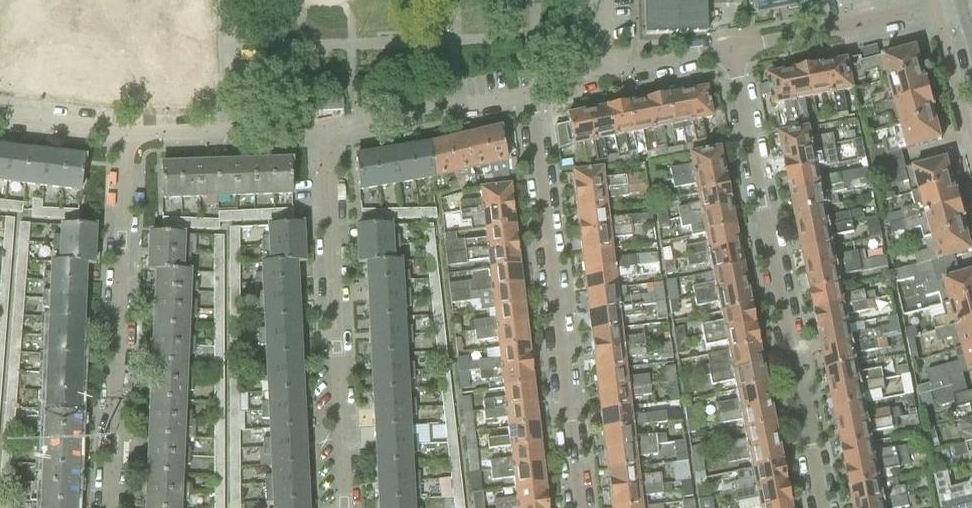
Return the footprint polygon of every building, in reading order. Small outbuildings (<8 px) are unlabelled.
[(153,58),(132,58),(128,102),(155,102),(155,105),(204,105),(201,0),(151,0),(153,58)] [(645,35),(707,33),(706,0),(644,0),(645,35)] [(775,0),(752,0),(754,14),(757,13),(759,16),(766,14),(767,11),(777,9),(775,0)] [(777,9),(787,8),(789,10),(797,8),(798,5),(800,5),(799,0),(775,0),(777,9)] [(884,56),(880,57),(878,46),(861,50),(860,51),(863,62),(861,63),(860,58),(847,61),(852,83),(865,80),(864,75),(877,71),(880,82),(921,71),(915,48),(884,56)] [(852,83),(847,61),(827,65),(838,116),(847,114),(843,92),(853,90),(852,83)] [(827,118),(838,116),(827,65),(807,69),(812,98),(823,96),(827,118)] [(804,100),(812,98),(807,69),(787,73),(797,124),(808,122),(804,100)] [(870,98),(874,110),(930,94),(924,70),(921,71),(880,82),(884,95),(870,98)] [(769,84),(758,87),(761,97),(771,95),(773,106),(783,104),(788,126),(797,124),(787,73),(767,77),(769,84)] [(291,76),(292,92),(302,92),(301,76),(291,76)] [(704,89),(683,93),(693,144),(704,142),(699,121),(710,118),(704,89)] [(683,93),(663,97),(669,126),(670,126),(672,132),(681,130),(684,146),(693,144),(683,93)] [(890,117),(893,128),(937,116),(930,94),(874,110),(876,120),(890,117)] [(663,97),(644,101),(654,152),(664,150),(660,128),(669,126),(663,97)] [(644,101),(625,105),(631,134),(641,132),(645,153),(654,152),(644,101)] [(625,105),(605,109),(610,137),(612,137),(612,138),(613,138),(617,159),(626,157),(622,136),(631,134),(625,105)] [(605,109),(585,113),(595,163),(605,161),(601,140),(612,138),(612,137),(610,137),(605,109)] [(567,125),(554,127),(557,150),(571,146),(581,144),(585,165),(595,163),(585,113),(565,116),(567,125)] [(884,146),(868,150),(872,168),(902,161),(900,152),(941,140),(934,118),(937,117),(937,116),(893,128),(896,140),(884,143),(884,146)] [(491,130),(479,133),(491,184),(508,182),(506,170),(508,170),(507,160),(506,161),(498,129),(493,131),(491,130)] [(779,135),(783,154),(834,144),(832,135),(810,139),(808,129),(779,135)] [(468,136),(462,138),(469,170),(479,167),(481,177),(483,177),(484,185),(491,184),(479,133),(469,135),(468,136)] [(462,138),(444,142),(452,174),(469,170),(462,138)] [(444,142),(428,146),(431,179),(433,178),(452,174),(444,142)] [(704,142),(693,144),(694,150),(705,148),(704,142)] [(853,142),(834,146),(836,155),(854,151),(853,142)] [(693,144),(684,146),(685,152),(694,150),(693,144)] [(783,154),(787,174),(816,168),(814,159),(836,155),(834,146),(834,144),(783,154)] [(428,146),(409,149),(414,181),(431,179),(428,146)] [(6,182),(10,150),(0,149),(0,182),(6,182)] [(409,149),(390,152),(396,184),(414,181),(409,149)] [(668,170),(670,179),(721,169),(717,149),(688,155),(690,165),(668,170)] [(6,182),(24,184),(28,152),(10,150),(6,182)] [(24,184),(43,187),(47,154),(28,152),(24,184)] [(384,152),(372,154),(377,187),(396,184),(390,152),(386,153),(384,152)] [(43,187),(61,189),(65,155),(54,154),(52,155),(47,154),(43,187)] [(377,187),(372,154),(361,156),(360,157),(354,158),(357,190),(377,187)] [(65,155),(61,189),(80,191),(84,158),(78,158),(77,156),(65,155)] [(908,183),(911,194),(955,183),(954,182),(952,182),(946,160),(905,171),(902,161),(872,168),(875,180),(891,176),(894,186),(908,183)] [(259,163),(253,163),(254,195),(273,195),(272,161),(260,162),(259,163)] [(284,161),(272,161),(273,195),(292,194),(291,162),(285,162),(284,161)] [(234,163),(216,164),(217,197),(236,196),(234,163)] [(253,163),(234,163),(236,196),(254,195),(253,163)] [(180,198),(179,164),(166,165),(166,166),(160,166),(161,199),(180,198)] [(190,164),(179,164),(180,198),(198,197),(197,165),(191,165),(190,164)] [(216,164),(197,165),(198,197),(217,197),(216,164)] [(787,174),(791,194),(869,178),(867,168),(818,178),(816,168),(787,174)] [(570,173),(573,193),(625,186),(624,177),(602,179),(600,169),(570,173)] [(694,185),(695,194),(725,188),(721,169),(670,179),(672,190),(694,185)] [(644,174),(624,177),(625,186),(645,183),(644,174)] [(666,174),(651,176),(652,184),(662,183),(666,182),(666,174)] [(791,194),(795,213),(825,207),(840,204),(838,195),(871,188),(869,178),(791,194)] [(645,183),(625,186),(626,197),(626,198),(647,195),(647,194),(646,192),(645,183)] [(662,183),(652,184),(653,196),(663,194),(662,183)] [(914,206),(901,210),(902,212),(904,220),(904,221),(961,205),(955,183),(911,194),(914,206)] [(458,203),(459,213),(510,207),(508,186),(478,190),(479,200),(458,203)] [(573,193),(575,213),(605,209),(604,199),(626,197),(625,186),(573,193)] [(676,209),(678,218),(729,208),(725,188),(695,194),(697,204),(676,209)] [(31,212),(31,218),(39,219),(41,219),(41,209),(41,200),(31,200),(31,212)] [(3,211),(21,213),(22,205),(22,204),(4,202),(4,203),(3,204),(3,211)] [(961,205),(904,221),(906,229),(907,229),(907,232),(920,228),(923,239),(965,229),(967,229),(961,205)] [(510,207),(459,213),(460,223),(470,222),(471,231),(483,229),(513,226),(510,207)] [(825,207),(795,213),(795,214),(796,214),(800,233),(851,223),(863,220),(861,211),(849,213),(828,218),(825,207)] [(729,208),(678,218),(680,229),(689,227),(691,236),(702,234),(703,234),(703,233),(733,227),(729,208)] [(41,209),(41,219),(58,219),(59,210),(41,209)] [(400,209),(380,210),(382,219),(401,219),(400,209)] [(418,209),(400,209),(401,219),(420,218),(418,209)] [(435,209),(418,209),(420,218),(436,218),(435,209)] [(575,213),(577,232),(629,225),(638,224),(637,215),(606,219),(605,209),(575,213)] [(59,210),(58,219),(77,220),(78,211),(59,210)] [(382,219),(380,210),(360,210),(361,219),(382,219)] [(655,212),(656,222),(667,220),(666,210),(655,212)] [(273,211),(255,212),(255,221),(274,221),(273,211)] [(292,211),(273,211),(274,221),(293,220),(292,211)] [(255,212),(236,213),(236,222),(255,221),(255,212)] [(902,212),(882,217),(885,226),(890,225),(904,221),(904,220),(902,212)] [(218,217),(218,221),(218,223),(236,222),(236,213),(218,213),(218,217)] [(651,214),(637,215),(638,224),(639,226),(652,224),(651,214)] [(878,218),(867,220),(871,239),(882,237),(878,218)] [(4,219),(2,244),(11,245),(13,219),(4,219)] [(181,220),(162,219),(162,228),(181,229),(181,220)] [(199,220),(181,220),(181,229),(200,230),(199,220)] [(218,221),(199,220),(200,230),(218,230),(218,223),(218,221)] [(667,220),(656,222),(658,230),(668,228),(667,220)] [(904,221),(890,225),(892,233),(907,229),(906,229),(904,221)] [(800,233),(804,252),(833,246),(831,237),(853,232),(851,223),(800,233)] [(19,224),(18,243),(27,243),(29,224),(19,224)] [(422,224),(424,242),(434,242),(432,224),(422,224)] [(260,238),(260,246),(301,244),(300,225),(268,227),(268,237),(260,238)] [(577,232),(580,253),(610,249),(609,239),(631,237),(629,225),(577,232)] [(52,236),(52,244),(93,246),(94,227),(61,226),(61,236),(52,236)] [(376,226),(356,226),(357,246),(390,244),(397,244),(399,244),(398,236),(389,236),(389,231),(389,226),(376,226)] [(484,241),(462,243),(463,252),(515,245),(513,226),(483,229),(484,241)] [(683,248),(685,258),(735,248),(732,229),(733,229),(733,227),(703,233),(703,234),(702,234),(704,244),(683,248)] [(228,228),(228,247),(239,247),(239,228),(228,228)] [(910,268),(894,272),(897,282),(912,278),(933,272),(931,263),(971,252),(965,229),(923,239),(927,252),(913,255),(916,266),(910,268)] [(150,233),(149,252),(183,254),(189,254),(190,254),(190,246),(189,246),(182,246),(182,235),(150,233)] [(223,236),(212,236),(212,255),(223,256),(223,236)] [(462,240),(444,243),(445,254),(463,252),(462,240)] [(424,242),(426,261),(436,260),(434,242),(424,242)] [(18,243),(16,261),(26,261),(27,243),(18,243)] [(2,244),(0,268),(9,269),(11,245),(2,244)] [(60,253),(59,263),(92,264),(93,246),(52,244),(51,252),(60,253)] [(261,254),(269,254),(269,264),(302,262),(301,244),(260,246),(261,254)] [(358,264),(367,264),(398,262),(398,261),(390,262),(390,252),(398,252),(397,244),(357,246),(358,264)] [(463,252),(445,254),(446,265),(486,260),(488,269),(517,266),(515,245),(463,252)] [(804,252),(808,271),(859,261),(857,253),(835,257),(833,246),(804,252)] [(228,247),(228,266),(239,265),(239,247),(228,247)] [(708,264),(710,273),(739,267),(735,248),(685,258),(687,268),(708,264)] [(580,253),(582,272),(634,265),(633,256),(611,259),(610,249),(580,253)] [(660,251),(662,262),(672,260),(671,249),(660,251)] [(864,251),(857,253),(859,261),(866,260),(864,251)] [(149,252),(148,271),(180,272),(181,263),(189,263),(189,254),(149,252)] [(656,253),(633,256),(634,265),(657,262),(656,253)] [(223,256),(212,255),(213,274),(223,274),(223,256)] [(866,260),(859,261),(861,271),(888,266),(886,259),(886,257),(885,256),(866,260)] [(426,261),(428,279),(438,279),(436,260),(426,261)] [(16,261),(15,279),(25,280),(26,261),(16,261)] [(673,261),(663,262),(665,275),(675,274),(673,261)] [(808,271),(812,292),(841,286),(839,276),(861,271),(859,261),(808,271)] [(254,275),(254,283),(262,283),(295,281),(294,263),(302,263),(302,262),(269,264),(262,264),(262,274),(254,275)] [(367,264),(367,282),(399,280),(408,280),(407,272),(399,272),(398,262),(367,264)] [(657,262),(634,265),(635,276),(659,274),(657,262)] [(42,273),(42,281),(83,282),(84,265),(92,265),(92,264),(59,263),(52,263),(51,274),(42,273)] [(228,266),(228,284),(239,284),(239,265),(228,266)] [(582,272),(585,293),(614,289),(613,279),(635,276),(634,265),(582,272)] [(472,282),(448,285),(449,294),(520,286),(517,266),(488,269),(471,271),(472,282)] [(691,288),(692,296),(743,286),(739,267),(710,273),(712,283),(691,288)] [(0,274),(0,293),(7,294),(9,269),(0,268),(0,274)] [(156,271),(155,289),(188,291),(196,291),(197,284),(188,283),(188,273),(180,273),(180,272),(148,271),(156,271)] [(942,306),(971,297),(971,273),(936,282),(933,272),(912,278),(915,289),(922,288),(925,298),(938,294),(942,306)] [(223,274),(213,274),(213,292),(223,292),(223,274)] [(15,279),(13,298),(23,298),(25,280),(15,279)] [(428,279),(430,297),(441,297),(438,279),(428,279)] [(367,282),(368,300),(409,298),(409,290),(399,291),(399,280),(367,282)] [(41,291),(41,299),(49,299),(83,301),(83,282),(50,281),(50,282),(50,285),(50,292),(41,291)] [(254,292),(255,301),(296,300),(295,281),(262,283),(263,291),(254,292)] [(228,284),(228,303),(239,302),(239,284),(228,284)] [(520,286),(449,294),(451,304),(479,301),(480,310),(488,309),(522,306),(520,286)] [(716,303),(718,312),(747,306),(743,286),(692,296),(694,307),(716,303)] [(810,292),(814,312),(865,301),(864,294),(863,292),(842,296),(840,287),(841,286),(812,292),(810,292)] [(614,289),(585,293),(587,312),(639,305),(655,303),(663,302),(662,288),(661,288),(652,289),(653,295),(638,297),(638,296),(625,298),(624,287),(614,289)] [(675,288),(666,289),(668,302),(677,301),(675,288)] [(155,289),(154,308),(195,310),(195,303),(187,302),(187,293),(188,292),(188,291),(155,289)] [(223,292),(213,292),(213,310),(223,311),(223,292)] [(874,292),(864,294),(865,301),(876,299),(874,292)] [(430,297),(432,316),(443,315),(441,297),(430,297)] [(928,310),(931,322),(934,332),(971,322),(971,297),(946,305),(942,306),(928,310)] [(13,298),(12,316),(22,317),(23,298),(13,298)] [(409,298),(368,300),(369,319),(401,317),(401,308),(407,307),(409,307),(410,307),(409,298)] [(49,307),(49,318),(82,319),(83,301),(41,299),(41,307),(49,307)] [(263,309),(264,319),(297,318),(296,300),(255,301),(255,309),(263,309)] [(865,301),(814,312),(818,331),(849,325),(848,325),(846,316),(875,310),(873,300),(865,301)] [(228,303),(228,321),(239,321),(239,302),(228,303)] [(663,302),(655,303),(657,320),(666,319),(663,302)] [(676,302),(669,303),(670,314),(671,315),(678,314),(676,302)] [(587,312),(589,331),(619,328),(618,319),(640,316),(639,305),(587,312)] [(472,322),(473,331),(524,325),(522,306),(488,309),(489,320),(472,322)] [(700,326),(702,336),(752,326),(748,306),(747,306),(718,312),(718,313),(719,313),(721,322),(700,326)] [(154,308),(153,326),(186,328),(187,318),(195,319),(195,310),(154,308)] [(223,311),(213,310),(213,329),(223,329),(223,311)] [(432,316),(434,334),(445,333),(443,315),(432,316)] [(12,316),(10,335),(20,335),(22,317),(12,316)] [(888,318),(889,327),(900,325),(898,316),(888,318)] [(401,317),(369,319),(370,337),(405,335),(409,335),(410,335),(411,335),(411,334),(411,327),(410,327),(401,327),(401,317)] [(40,329),(40,336),(81,338),(82,319),(49,318),(48,329),(40,329)] [(256,330),(257,338),(298,336),(297,318),(264,319),(264,329),(256,330)] [(228,321),(228,340),(239,339),(239,321),(228,321)] [(954,352),(971,347),(971,322),(934,332),(937,343),(951,339),(954,352)] [(849,325),(851,335),(865,332),(863,323),(849,325)] [(496,339),(497,349),(527,345),(524,325),(473,331),(474,342),(496,339)] [(820,332),(823,351),(874,341),(872,331),(865,332),(851,335),(849,325),(818,331),(818,332),(820,332)] [(889,327),(872,331),(874,341),(886,338),(902,335),(900,325),(889,327)] [(153,326),(153,345),(194,346),(194,340),(186,339),(186,328),(153,326)] [(725,342),(727,351),(756,345),(752,326),(702,336),(704,346),(725,342)] [(589,331),(592,352),(643,345),(643,339),(642,336),(620,338),(619,328),(589,331)] [(672,330),(674,341),(684,339),(682,328),(672,330)] [(223,329),(213,329),(213,347),(223,348),(223,329)] [(916,329),(906,331),(907,339),(915,338),(917,337),(916,329)] [(434,334),(436,352),(447,352),(445,333),(434,334)] [(10,335),(9,353),(19,353),(20,335),(10,335)] [(405,335),(370,337),(371,355),(403,354),(402,344),(410,343),(412,343),(411,335),(410,335),(409,335),(405,335)] [(48,345),(47,355),(80,356),(81,338),(40,336),(40,345),(48,345)] [(265,346),(266,356),(298,355),(298,336),(257,338),(257,347),(265,346)] [(886,338),(874,341),(876,350),(888,348),(886,338)] [(915,338),(907,339),(912,360),(919,359),(915,338)] [(228,340),(228,358),(239,358),(239,339),(228,340)] [(684,339),(674,341),(676,356),(687,354),(684,339)] [(823,351),(827,371),(857,365),(855,355),(876,350),(874,341),(823,351)] [(670,343),(659,345),(661,360),(671,359),(672,359),(670,343)] [(153,345),(152,363),(184,364),(185,356),(193,356),(194,346),(153,345)] [(477,362),(478,371),(529,365),(527,345),(497,349),(498,359),(477,362)] [(592,352),(594,371),(624,367),(622,358),(645,355),(643,345),(592,352)] [(710,365),(706,366),(708,375),(759,365),(755,347),(757,347),(756,345),(727,351),(708,355),(710,365)] [(223,348),(213,347),(213,366),(223,366),(223,348)] [(927,372),(930,385),(933,393),(934,392),(943,390),(964,384),(961,374),(971,371),(971,347),(954,352),(957,363),(944,367),(928,371),(927,372)] [(436,352),(438,370),(449,370),(447,352),(436,352)] [(9,353),(8,371),(17,372),(19,353),(9,353)] [(403,354),(371,355),(372,374),(407,372),(412,372),(413,372),(413,363),(411,363),(403,364),(403,354)] [(38,365),(38,373),(79,375),(80,356),(47,355),(47,365),(38,365)] [(258,367),(258,375),(299,373),(298,355),(266,356),(266,367),(258,367)] [(228,358),(228,377),(239,376),(239,358),(228,358)] [(152,363),(151,381),(192,383),(193,376),(184,376),(184,364),(152,363)] [(501,380),(502,389),(531,385),(529,365),(478,371),(479,382),(501,380)] [(732,382),(733,391),(763,385),(759,365),(708,375),(710,386),(732,382)] [(827,371),(831,390),(882,380),(880,370),(859,374),(857,365),(827,371)] [(223,366),(213,366),(213,384),(223,385),(223,366)] [(594,371),(596,391),(648,385),(647,375),(625,378),(624,367),(594,371)] [(672,367),(664,368),(667,383),(675,382),(673,367),(672,367)] [(907,367),(896,369),(897,377),(901,376),(909,375),(908,367),(907,367)] [(438,370),(440,389),(451,388),(449,370),(438,370)] [(8,371),(6,390),(16,390),(17,372),(8,371)] [(407,372),(372,374),(373,392),(404,390),(404,380),(412,380),(413,380),(413,372),(412,372),(407,372)] [(458,373),(458,374),(458,376),(458,377),(458,378),(459,387),(459,390),(469,389),(469,386),(468,375),(467,373),(467,372),(458,373)] [(46,382),(46,392),(79,393),(79,375),(38,373),(37,381),(46,382)] [(267,383),(268,393),(300,391),(299,373),(258,375),(259,384),(267,383)] [(909,375),(901,376),(905,396),(913,394),(909,375)] [(228,377),(229,395),(239,394),(239,376),(228,377)] [(679,382),(681,396),(692,394),(690,380),(679,382)] [(831,390),(835,409),(865,403),(863,394),(884,390),(882,380),(831,390)] [(151,381),(150,400),(183,401),(183,392),(192,392),(192,383),(151,381)] [(677,402),(675,383),(665,384),(668,403),(677,402)] [(223,385),(213,384),(213,403),(223,403),(223,385)] [(933,393),(936,404),(940,407),(954,404),(956,409),(969,406),(971,415),(971,392),(966,394),(964,384),(943,390),(934,392),(933,393)] [(481,401),(482,411),(502,409),(534,405),(531,385),(502,389),(503,398),(481,401)] [(596,391),(599,411),(628,408),(627,398),(650,395),(648,385),(596,391)] [(714,405),(716,415),(767,405),(763,385),(733,391),(735,400),(714,405)] [(930,385),(918,388),(919,397),(931,393),(933,393),(930,385)] [(440,389),(442,407),(453,407),(451,388),(440,389)] [(6,390),(5,408),(15,409),(16,390),(6,390)] [(404,390),(373,392),(374,410),(409,409),(414,408),(415,408),(414,400),(413,400),(405,400),(404,390)] [(260,405),(260,412),(301,410),(300,391),(268,393),(268,404),(260,405)] [(36,401),(36,410),(78,412),(79,393),(46,392),(45,402),(36,401)] [(931,393),(919,397),(923,409),(935,405),(931,393)] [(229,395),(229,413),(239,413),(239,394),(229,395)] [(460,399),(461,413),(471,412),(470,398),(460,399)] [(150,400),(149,418),(191,420),(191,414),(182,413),(183,401),(150,400)] [(223,403),(213,403),(213,421),(223,421),(223,403)] [(835,409),(839,429),(890,419),(888,410),(888,409),(867,414),(865,403),(835,409)] [(505,419),(506,428),(536,425),(534,405),(502,409),(482,411),(484,421),(505,419)] [(739,421),(741,430),(771,424),(767,405),(716,415),(718,425),(739,421)] [(442,407),(444,425),(455,425),(453,407),(442,407)] [(684,409),(686,420),(697,418),(695,407),(684,409)] [(5,408),(3,427),(13,427),(15,409),(5,408)] [(409,409),(374,410),(374,429),(406,427),(406,417),(414,417),(415,417),(415,408),(414,408),(409,409)] [(599,411),(601,431),(631,427),(653,424),(667,422),(666,412),(629,417),(628,408),(599,411)] [(899,408),(888,410),(890,419),(896,417),(900,417),(899,408)] [(36,418),(35,428),(44,429),(77,430),(78,412),(44,410),(36,410),(36,417),(36,418)] [(269,421),(269,430),(302,428),(301,410),(260,412),(261,421),(269,421)] [(679,411),(666,412),(667,422),(681,420),(679,411)] [(471,412),(461,413),(463,427),(463,429),(464,429),(473,428),(473,426),(471,412)] [(229,413),(229,432),(240,431),(239,413),(229,413)] [(896,417),(890,419),(892,429),(898,428),(896,417)] [(149,418),(149,437),(181,438),(182,429),(190,429),(191,420),(149,418)] [(697,418),(686,420),(688,434),(699,432),(697,418)] [(839,429),(843,448),(873,443),(871,433),(892,429),(890,419),(839,429)] [(223,421),(213,421),(213,439),(223,440),(223,421)] [(722,444),(724,454),(775,444),(771,424),(741,430),(743,440),(722,444)] [(444,425),(446,444),(457,443),(455,425),(444,425)] [(509,447),(509,448),(538,445),(536,425),(506,428),(508,438),(486,440),(487,450),(509,447)] [(3,427),(2,445),(12,446),(13,427),(3,427)] [(406,427),(374,429),(375,447),(417,445),(416,436),(407,437),(406,427)] [(601,431),(603,452),(655,445),(654,436),(632,438),(631,427),(601,431)] [(262,441),(262,449),(303,447),(302,428),(269,430),(270,440),(262,441)] [(934,428),(925,431),(930,449),(939,447),(934,428)] [(35,439),(34,447),(76,448),(77,430),(44,429),(44,440),(35,439)] [(965,444),(966,444),(966,445),(971,444),(971,430),(962,433),(965,444)] [(229,432),(229,450),(240,450),(240,431),(229,432)] [(664,435),(654,436),(655,445),(665,444),(664,435)] [(474,436),(465,437),(466,452),(475,451),(474,436)] [(149,437),(148,455),(189,457),(189,450),(181,450),(181,438),(149,437)] [(223,440),(213,439),(213,458),(223,458),(223,440)] [(446,444),(448,462),(459,461),(457,443),(446,444)] [(842,449),(846,468),(897,458),(895,449),(873,453),(871,444),(873,444),(873,443),(843,448),(842,449)] [(672,445),(675,463),(686,462),(683,444),(672,445)] [(747,460),(749,469),(778,464),(775,444),(724,454),(726,464),(747,460)] [(965,444),(953,448),(956,458),(968,454),(965,444)] [(2,445),(0,464),(10,464),(12,446),(2,445)] [(417,445),(375,447),(376,465),(408,464),(408,454),(417,453),(417,445)] [(488,462),(489,471),(541,465),(538,445),(509,448),(510,459),(488,462)] [(603,452),(606,471),(636,468),(634,458),(657,455),(655,445),(603,452)] [(910,445),(895,449),(897,458),(908,456),(912,455),(910,445)] [(43,456),(43,465),(75,467),(76,448),(34,447),(34,455),(43,456)] [(271,457),(271,467),(304,465),(303,447),(262,449),(263,457),(271,457)] [(692,448),(690,448),(692,460),(694,459),(695,459),(702,458),(700,447),(692,448)] [(229,450),(229,469),(240,468),(240,450),(229,450)] [(148,455),(147,473),(180,475),(180,466),(189,466),(189,457),(148,455)] [(908,456),(897,458),(898,468),(910,466),(909,458),(908,456)] [(476,457),(467,458),(469,473),(478,472),(476,457)] [(223,458),(213,458),(213,476),(223,477),(223,458)] [(694,459),(692,460),(694,473),(696,473),(698,473),(704,472),(702,458),(695,459),(694,459)] [(850,489),(851,489),(881,483),(880,482),(879,482),(877,472),(898,468),(897,458),(846,468),(850,489)] [(448,462),(450,480),(461,480),(459,461),(448,462)] [(676,463),(672,464),(675,483),(679,483),(688,482),(689,482),(686,462),(685,462),(676,463)] [(737,482),(731,483),(733,492),(784,482),(780,463),(778,464),(751,469),(749,469),(735,472),(737,482)] [(0,470),(0,482),(9,482),(10,464),(0,464),(0,470)] [(408,464),(376,465),(377,484),(418,482),(418,473),(409,474),(408,464)] [(33,475),(33,483),(74,485),(75,467),(43,465),(42,475),(33,475)] [(264,478),(264,485),(273,485),(305,483),(304,465),(271,467),(272,477),(264,478)] [(512,478),(514,488),(543,484),(541,465),(489,471),(491,481),(512,478)] [(229,469),(229,487),(240,487),(240,468),(229,469)] [(606,471),(608,491),(660,485),(659,475),(637,478),(636,468),(606,471)] [(478,472),(469,473),(471,494),(481,493),(479,472),(478,472)] [(147,473),(146,492),(187,494),(188,486),(179,486),(180,475),(147,473)] [(940,507),(953,507),(971,503),(971,483),(971,484),(952,489),(948,473),(934,477),(940,507)] [(223,477),(213,476),(213,495),(223,495),(223,477)] [(881,483),(851,489),(855,507),(906,497),(905,489),(904,487),(899,488),(897,479),(881,483)] [(450,480),(452,499),(463,498),(461,480),(450,480)] [(7,501),(9,482),(0,482),(0,500),(7,501)] [(418,482),(377,484),(378,502),(410,500),(419,500),(418,482)] [(689,482),(679,483),(682,499),(692,497),(689,482)] [(733,492),(735,503),(736,503),(737,507),(758,507),(788,502),(784,482),(739,491),(733,492)] [(41,494),(41,502),(74,504),(74,485),(33,483),(32,493),(41,494)] [(273,485),(264,485),(264,491),(265,494),(265,504),(273,503),(306,502),(305,483),(273,485)] [(494,507),(514,507),(545,504),(543,484),(514,488),(515,498),(493,500),(494,507)] [(669,484),(660,485),(661,495),(670,494),(669,484)] [(608,491),(610,507),(635,507),(640,507),(647,507),(645,497),(661,495),(660,485),(608,491)] [(229,487),(229,506),(240,505),(240,487),(229,487)] [(706,487),(696,488),(698,501),(699,501),(708,499),(706,487)] [(912,487),(905,489),(906,497),(914,495),(912,487)] [(146,507),(178,507),(179,502),(187,503),(187,494),(146,492),(146,507)] [(471,494),(472,507),(483,507),(481,493),(471,494)] [(213,495),(213,507),(223,507),(223,495),(213,495)] [(914,495),(906,497),(908,507),(916,505),(914,495)] [(855,507),(902,507),(908,507),(906,497),(855,507)] [(453,507),(464,507),(463,498),(452,499),(453,507)] [(698,501),(699,507),(712,507),(711,499),(708,499),(699,501),(698,501)]
